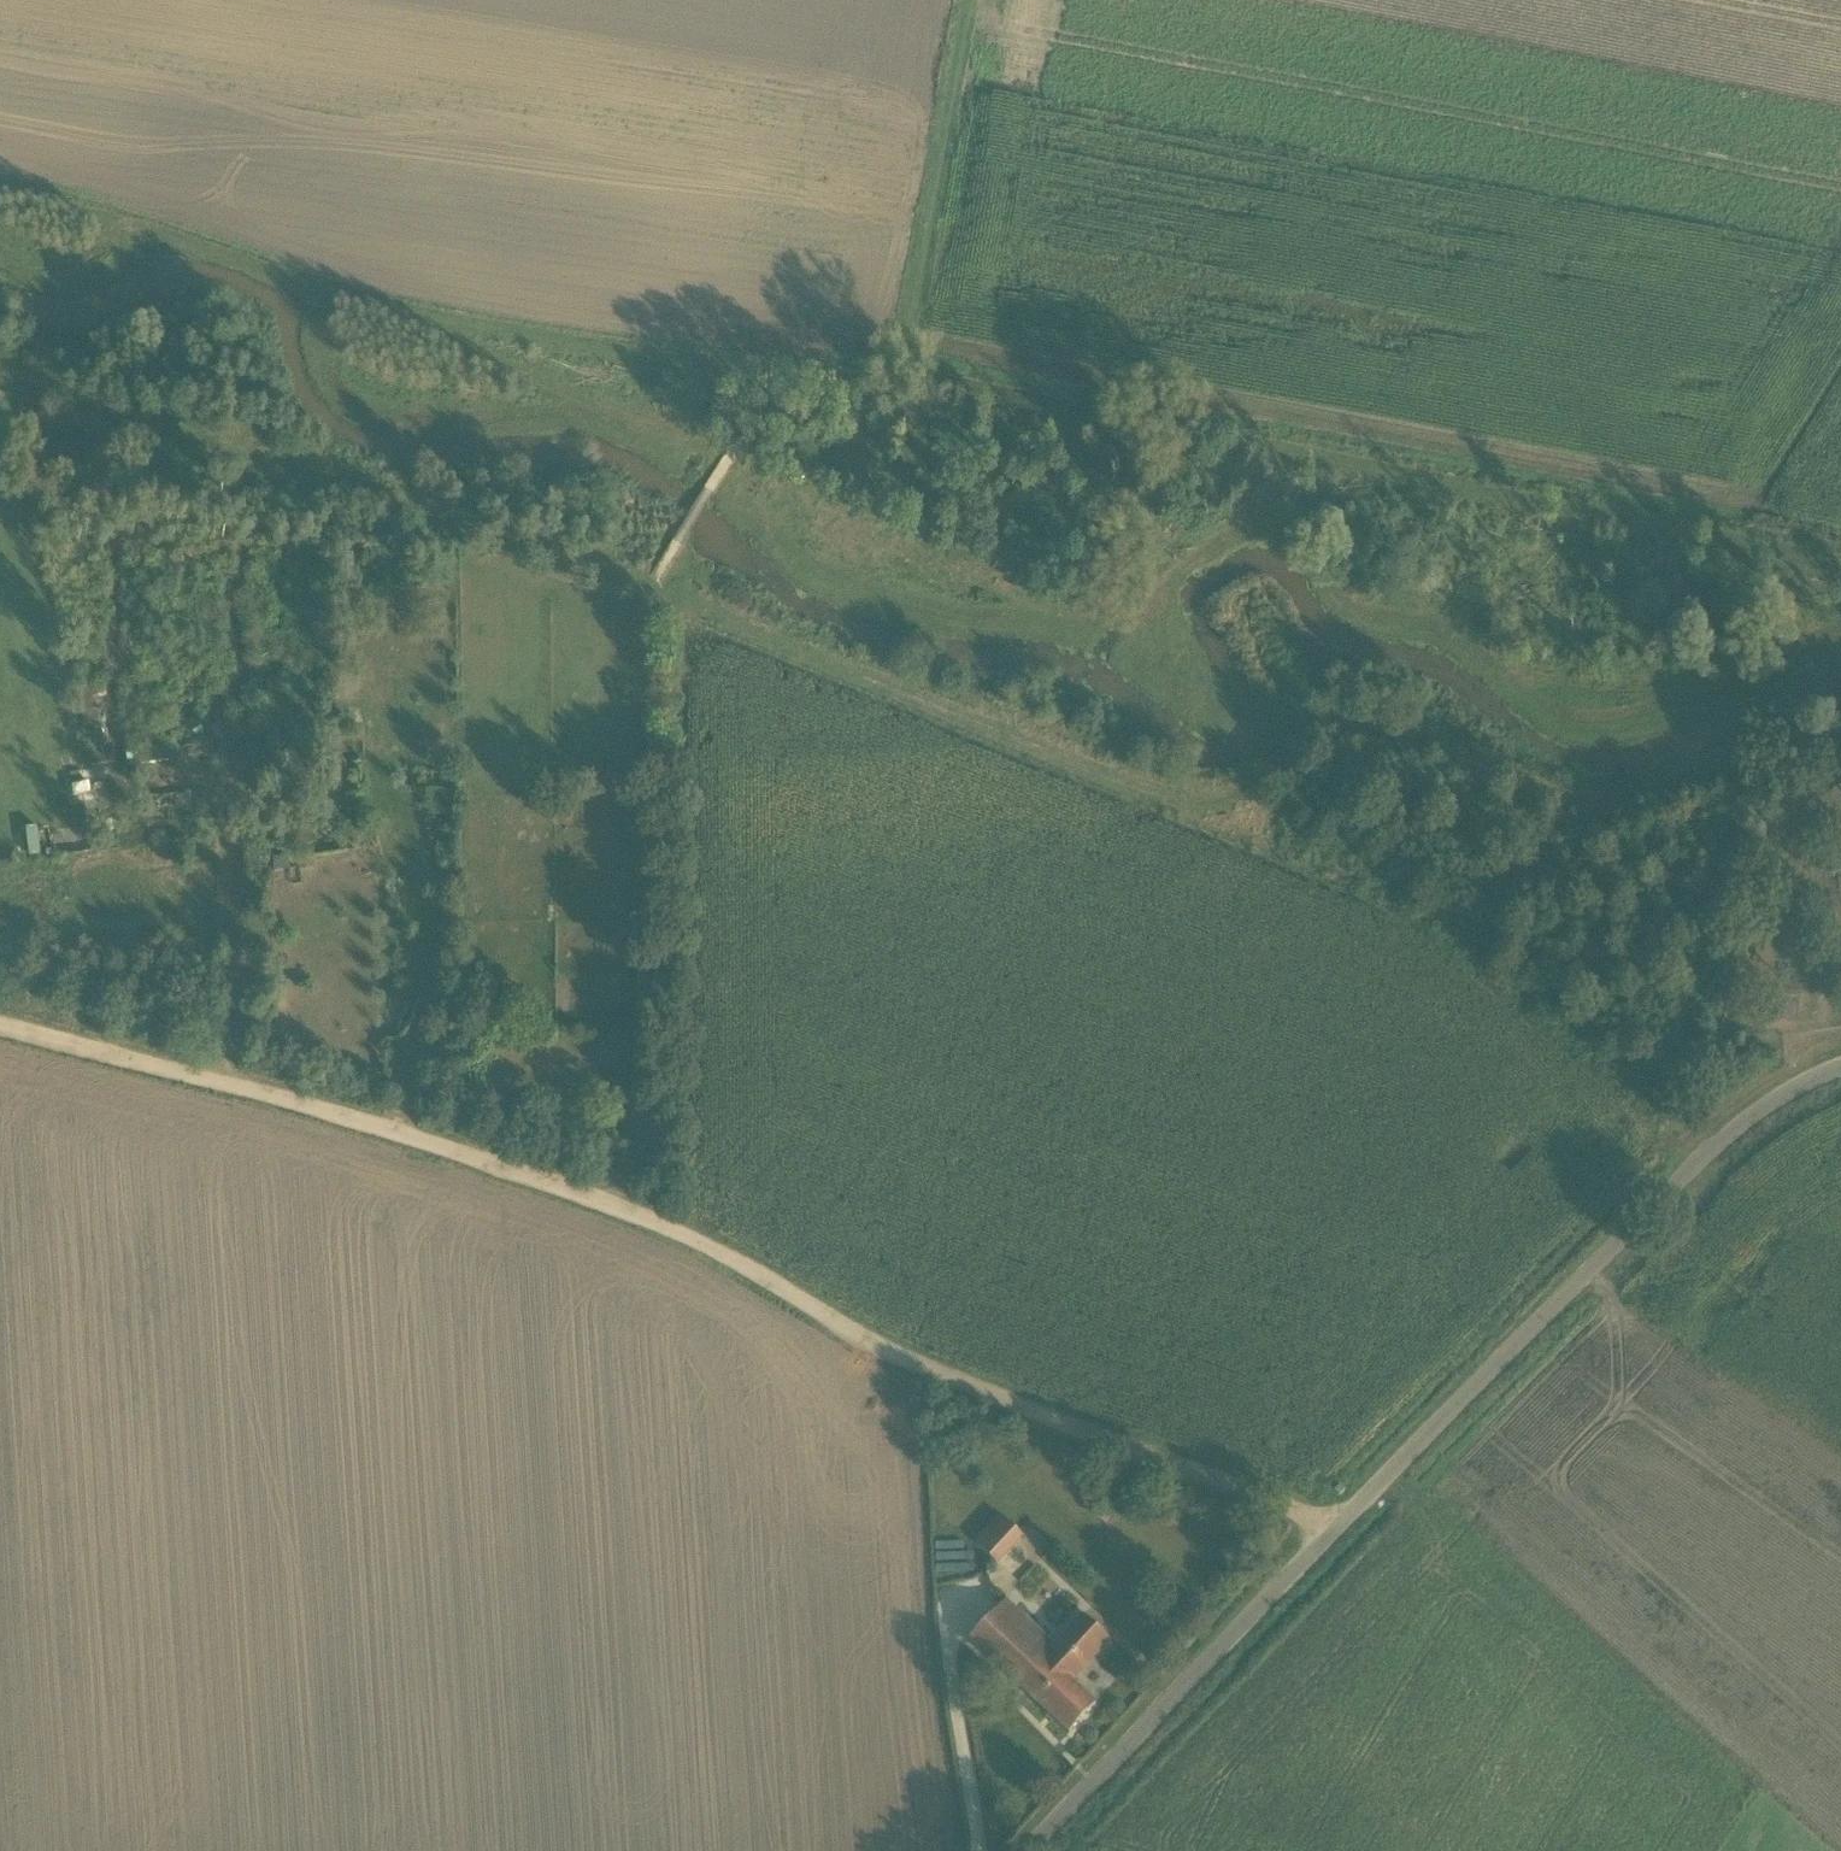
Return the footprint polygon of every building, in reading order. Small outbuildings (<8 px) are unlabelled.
[(80,711),(91,765),(112,761),(108,739),(101,740),(95,708),(80,711)] [(91,764),(72,768),(77,799),(97,796),(91,764)] [(993,1564),(1021,1537),(998,1513),(970,1539),(993,1564)] [(1054,1644),(1007,1599),(970,1639),(1070,1733),(1096,1705),(1070,1680),(1108,1639),(1082,1614),(1054,1644)]
